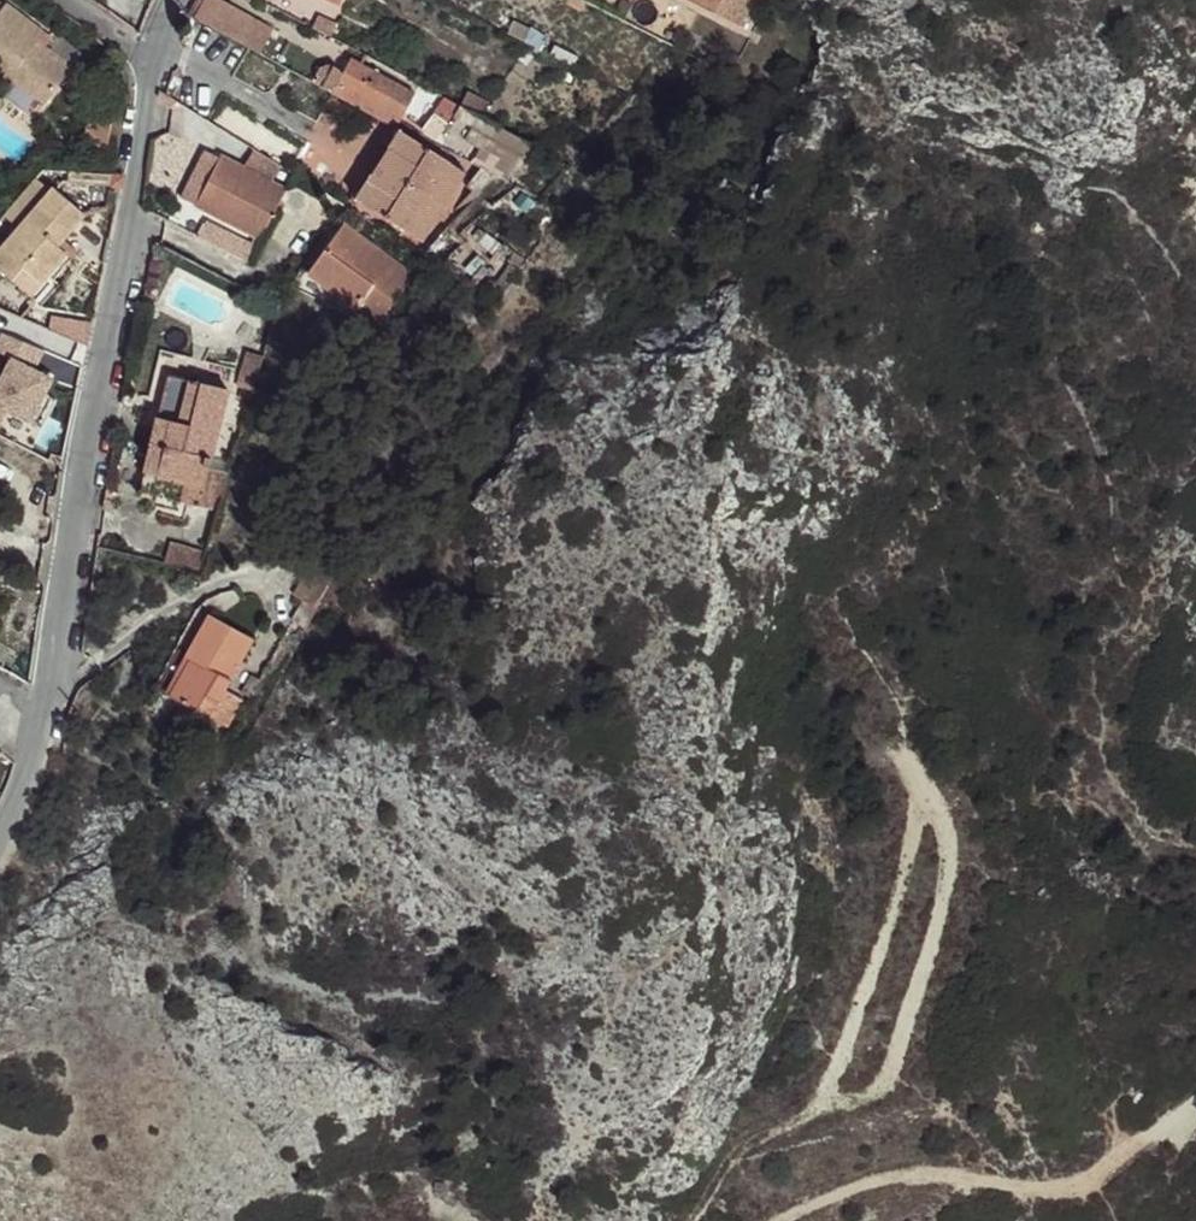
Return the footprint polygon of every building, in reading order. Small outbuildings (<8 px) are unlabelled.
[(740,26),(746,16),(755,0),(688,0),(740,26)] [(6,4),(0,11),(0,70),(45,104),(72,68),(37,42),(44,34),(6,4)] [(259,30),(224,10),(213,28),(233,39),(250,48),(259,30)] [(359,63),(352,59),(345,70),(352,76),(359,63)] [(415,95),(359,63),(352,76),(345,70),(342,75),(340,74),(339,71),(337,69),(335,67),(332,66),(329,66),(326,66),(323,67),(321,68),(319,71),(317,74),(317,77),(317,80),(318,83),(320,85),(322,87),(324,89),(327,90),(330,90),(333,89),(335,88),(332,93),(389,124),(400,122),(415,95)] [(460,107),(445,98),(434,115),(449,124),(460,107)] [(498,127),(460,107),(449,124),(436,141),(472,164),(498,127)] [(449,124),(434,115),(422,133),(436,141),(449,124)] [(526,142),(498,127),(472,164),(491,175),(492,173),(506,180),(537,148),(526,142)] [(465,172),(397,129),(384,146),(389,149),(368,181),(363,178),(351,197),(422,242),(465,172)] [(285,189),(221,157),(196,207),(260,238),(285,189)] [(58,183),(45,172),(23,193),(4,215),(19,228),(54,188),(58,183)] [(491,175),(483,185),(492,196),(506,181),(506,180),(492,173),(491,175)] [(19,228),(0,250),(0,270),(30,297),(37,290),(67,255),(58,246),(85,215),(54,188),(19,228)] [(308,273),(377,326),(413,276),(342,225),(308,273)] [(219,250),(248,263),(256,247),(228,233),(219,250)] [(0,323),(0,361),(44,368),(51,317),(24,313),(22,326),(0,323)] [(263,355),(248,351),(241,375),(256,378),(263,355)] [(211,457),(228,389),(169,375),(140,492),(199,506),(211,457)] [(256,378),(241,375),(238,386),(253,389),(254,386),(256,378)] [(218,510),(232,462),(211,457),(199,506),(218,510)] [(206,554),(173,546),(168,563),(201,571),(206,554)] [(226,691),(253,639),(210,614),(186,657),(191,660),(171,696),(226,728),(242,699),(226,691)] [(171,696),(191,660),(186,657),(165,694),(171,696)]
